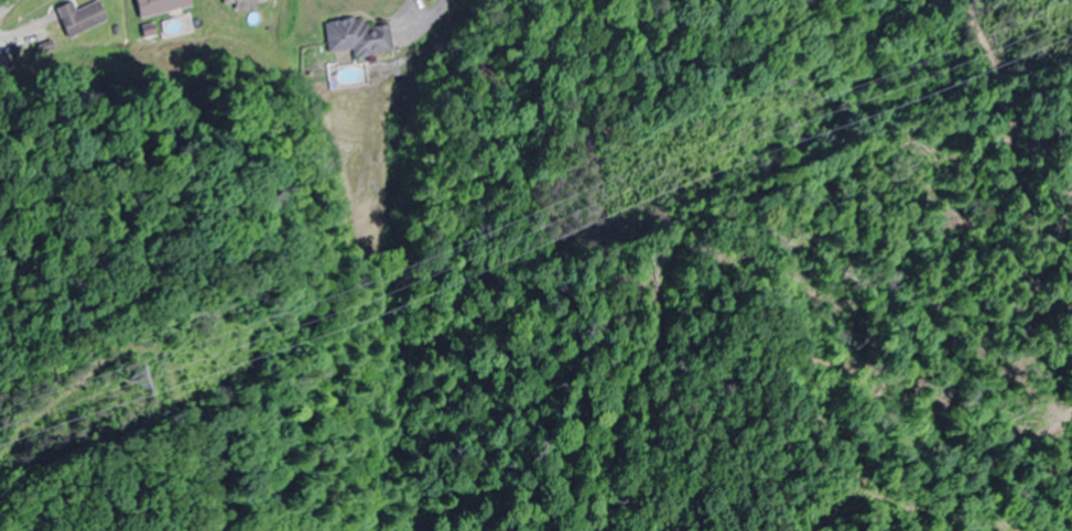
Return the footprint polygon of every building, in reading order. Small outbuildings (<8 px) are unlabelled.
[(147,17),(194,8),(192,0),(144,0),(147,17)] [(392,54),(389,25),(364,27),(363,18),(325,22),(328,53),(352,50),(353,57),(392,54)]
